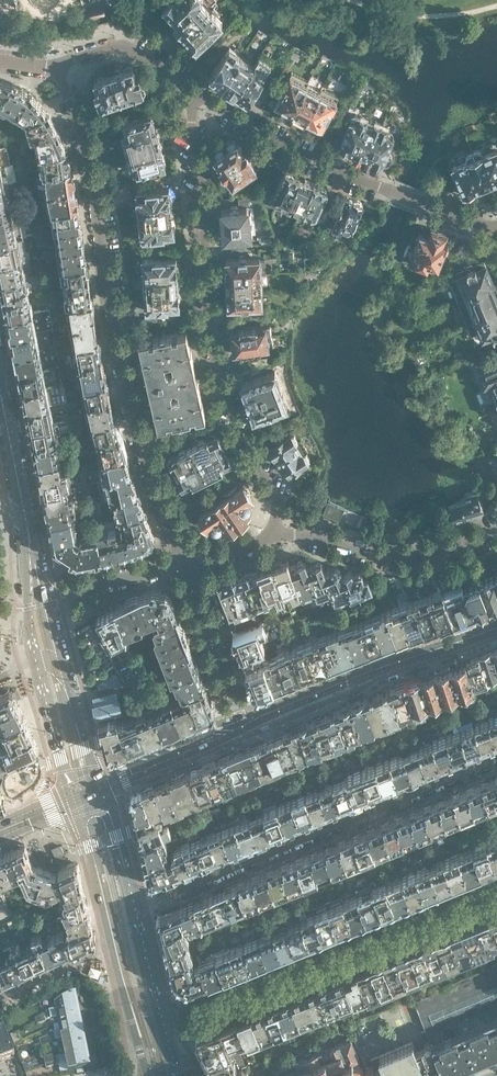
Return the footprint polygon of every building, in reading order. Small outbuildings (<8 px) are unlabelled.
[(198,0),(165,0),(164,0),(164,3),(163,4),(173,14),(171,16),(175,21),(198,0)] [(212,9),(203,0),(198,0),(175,21),(174,22),(175,24),(175,26),(178,30),(180,29),(185,34),(212,9)] [(92,9),(88,10),(89,17),(104,13),(103,7),(99,8),(98,7),(92,8),(92,9)] [(196,46),(218,25),(217,25),(222,21),(212,9),(185,34),(190,40),(189,42),(193,46),(195,45),(196,46)] [(222,83),(241,55),(230,47),(227,51),(226,51),(210,74),(222,83)] [(263,76),(274,59),(262,51),(254,63),(235,91),(247,100),(263,76)] [(235,91),(254,63),(241,55),(222,83),(235,91)] [(146,86),(144,82),(140,80),(136,68),(134,69),(133,66),(131,66),(130,66),(129,66),(128,66),(127,66),(126,67),(125,68),(124,69),(120,70),(119,70),(119,69),(118,69),(117,69),(116,69),(115,69),(114,70),(114,71),(113,71),(113,72),(113,73),(122,98),(142,91),(141,91),(144,90),(146,86)] [(290,114),(307,83),(308,80),(292,72),(285,85),(282,83),(273,100),(276,101),(275,102),(276,102),(274,105),(290,114)] [(122,98),(113,73),(103,76),(102,76),(101,76),(100,76),(99,76),(98,76),(97,77),(96,78),(95,79),(94,79),(95,82),(92,83),(96,95),(95,99),(96,103),(100,105),(102,104),(103,104),(122,98)] [(13,83),(9,82),(3,80),(0,79),(0,101),(1,102),(13,83)] [(263,99),(273,85),(264,79),(254,93),(263,99)] [(17,112),(30,93),(27,91),(25,90),(22,88),(20,86),(17,85),(13,83),(1,102),(10,108),(8,110),(15,115),(16,115),(17,112)] [(304,121),(320,90),(307,83),(290,114),(304,121)] [(323,127),(338,96),(322,87),(320,90),(304,121),(304,122),(320,130),(322,127),(323,127)] [(33,96),(30,93),(17,112),(26,119),(47,112),(46,110),(44,108),(41,104),(40,103),(36,99),(33,96)] [(56,126),(53,121),(51,117),(48,113),(47,112),(26,119),(28,127),(27,128),(29,137),(30,136),(35,135),(58,130),(57,128),(56,126)] [(156,127),(151,112),(139,115),(139,116),(124,120),(120,121),(122,130),(124,136),(156,127)] [(354,153),(367,120),(368,117),(361,114),(360,118),(357,117),(356,116),(355,117),(354,117),(353,117),(352,118),(351,119),(350,120),(350,121),(350,120),(339,147),(341,148),(341,149),(342,149),(342,150),(343,151),(345,151),(347,151),(348,150),(354,153)] [(368,158),(382,123),(375,120),(374,123),(367,120),(354,153),(355,153),(355,154),(356,155),(357,156),(358,156),(359,157),(360,157),(361,157),(362,156),(368,158)] [(388,152),(393,138),(393,137),(393,136),(393,135),(393,134),(393,133),(392,132),(391,131),(390,130),(388,129),(389,125),(382,123),(368,158),(374,161),(374,162),(375,162),(375,163),(376,164),(378,164),(379,164),(380,164),(381,164),(383,164),(384,164),(385,164),(386,164),(387,164),(388,164),(389,164),(389,163),(390,163),(390,162),(391,161),(391,160),(392,159),(392,158),(392,157),(392,156),(391,155),(391,154),(390,154),(389,153),(388,152)] [(162,148),(156,127),(124,136),(129,156),(161,148),(162,148)] [(59,133),(58,130),(35,135),(37,145),(35,145),(37,154),(41,153),(65,148),(64,144),(62,139),(61,136),(59,133)] [(250,160),(252,158),(246,149),(244,151),(238,142),(236,143),(235,140),(232,140),(227,144),(226,146),(224,147),(244,177),(256,169),(250,160)] [(6,145),(0,147),(0,165),(10,163),(6,145)] [(244,177),(224,147),(223,149),(222,148),(220,148),(215,152),(214,154),(216,157),(214,158),(220,167),(218,169),(224,177),(226,176),(233,185),(244,177)] [(482,153),(481,151),(477,150),(472,152),(486,185),(496,180),(496,147),(482,153)] [(69,162),(68,156),(66,156),(65,148),(41,153),(42,159),(39,160),(40,167),(42,167),(43,172),(46,171),(70,167),(69,161),(69,162)] [(166,163),(161,148),(129,156),(131,162),(133,171),(138,170),(152,166),(153,167),(166,163)] [(486,185),(472,152),(468,153),(465,157),(450,163),(452,167),(452,171),(454,176),(457,179),(463,194),(465,194),(466,194),(468,194),(469,194),(470,193),(471,193),(472,192),(473,191),(474,190),(486,185)] [(74,186),(72,175),(70,167),(46,171),(47,178),(44,179),(45,186),(47,185),(48,191),(74,186)] [(299,212),(313,181),(299,175),(300,175),(285,168),(270,201),(291,211),(292,209),(299,212)] [(316,214),(328,188),(313,181),(299,212),(298,214),(305,218),(308,210),(316,214)] [(6,183),(4,183),(0,184),(0,203),(8,202),(10,201),(6,183)] [(77,205),(76,196),(74,186),(48,191),(48,194),(47,195),(48,202),(53,201),(54,209),(77,205)] [(171,202),(169,187),(146,189),(146,187),(136,188),(136,190),(138,206),(171,202)] [(255,233),(252,205),(258,204),(256,196),(238,198),(239,205),(230,206),(230,207),(221,208),(224,236),(233,235),(233,236),(242,235),(242,234),(255,233)] [(358,215),(363,204),(362,203),(360,201),(357,200),(354,199),(354,200),(347,196),(343,205),(342,205),(339,213),(333,226),(347,233),(350,232),(352,227),(353,226),(358,217),(357,217),(358,216),(358,215)] [(8,202),(0,203),(0,223),(15,219),(13,214),(11,215),(8,202)] [(173,218),(171,202),(138,206),(140,222),(173,218)] [(81,224),(77,205),(54,209),(49,210),(50,217),(52,217),(54,229),(81,224)] [(324,225),(332,209),(325,206),(318,222),(324,225)] [(175,233),(173,218),(140,222),(142,237),(142,239),(152,237),(152,235),(175,233)] [(14,225),(16,224),(15,219),(0,223),(0,242),(17,238),(14,225)] [(36,234),(34,224),(27,226),(29,236),(36,234)] [(83,243),(81,224),(54,229),(52,229),(54,236),(56,236),(58,247),(83,243)] [(447,248),(448,245),(448,243),(447,243),(447,242),(443,241),(446,233),(442,232),(442,231),(436,229),(432,228),(429,235),(420,232),(418,236),(416,237),(415,240),(415,242),(416,242),(414,246),(412,245),(409,248),(408,248),(406,254),(407,258),(407,259),(409,260),(414,262),(427,267),(428,263),(438,267),(445,249),(446,249),(447,248)] [(17,238),(0,242),(0,261),(23,256),(22,250),(19,251),(17,238)] [(274,249),(274,241),(259,242),(259,250),(274,249)] [(86,262),(83,243),(58,247),(56,248),(57,255),(60,255),(61,266),(63,266),(86,262)] [(462,260),(469,248),(463,244),(456,257),(462,260)] [(21,261),(24,261),(23,256),(0,261),(0,279),(23,274),(21,261)] [(177,272),(176,256),(154,258),(154,256),(142,257),(144,275),(177,272)] [(266,273),(265,257),(225,259),(226,276),(260,274),(266,273)] [(493,284),(486,265),(484,261),(473,265),(472,262),(465,265),(466,268),(465,269),(466,271),(459,274),(460,276),(453,279),(457,287),(453,289),(457,299),(493,284)] [(89,281),(86,262),(63,266),(65,275),(62,277),(63,285),(89,281)] [(45,281),(43,271),(36,272),(38,283),(45,281)] [(178,289),(177,272),(144,275),(145,292),(178,289)] [(26,284),(24,283),(25,281),(24,274),(23,274),(0,279),(0,282),(3,298),(28,293),(26,284)] [(261,289),(260,274),(226,276),(227,291),(261,289)] [(92,299),(89,281),(63,285),(65,293),(68,294),(69,303),(92,299)] [(496,293),(493,284),(457,299),(467,323),(496,311),(496,293)] [(179,305),(179,296),(178,289),(145,292),(146,310),(157,309),(157,307),(179,305)] [(262,304),(261,289),(227,291),(228,306),(262,304)] [(30,313),(28,304),(30,303),(28,293),(3,298),(7,317),(30,313)] [(94,313),(92,299),(69,303),(71,312),(68,313),(70,324),(95,319),(94,313)] [(271,315),(270,308),(252,310),(253,317),(271,315)] [(33,330),(31,317),(42,315),(41,310),(30,313),(7,317),(11,335),(33,330)] [(467,323),(472,334),(479,330),(485,343),(496,339),(496,342),(496,311),(467,323)] [(98,339),(96,326),(95,319),(70,324),(72,334),(74,334),(76,344),(98,339)] [(271,335),(270,325),(266,325),(266,324),(230,330),(232,341),(271,335)] [(57,345),(54,326),(48,327),(33,330),(34,334),(49,331),(52,346),(57,345)] [(37,348),(34,334),(33,330),(11,335),(14,353),(37,348)] [(205,414),(197,376),(186,330),(165,334),(163,333),(161,333),(159,335),(159,336),(139,340),(158,425),(178,420),(181,422),(183,421),(184,419),(205,414)] [(273,345),(271,335),(232,341),(233,353),(269,347),(269,346),(273,345)] [(101,353),(98,339),(76,344),(78,353),(75,353),(77,364),(102,359),(101,353)] [(64,382),(61,367),(57,345),(52,346),(37,348),(14,353),(22,390),(64,382)] [(478,364),(481,371),(478,372),(484,385),(486,384),(493,402),(496,410),(496,356),(478,364)] [(106,379),(103,366),(102,359),(77,364),(79,375),(82,374),(84,383),(106,379)] [(288,405),(283,393),(279,383),(275,370),(263,375),(262,374),(252,378),(240,383),(245,395),(247,394),(251,404),(249,405),(253,418),(265,413),(265,414),(276,410),(275,410),(288,405)] [(110,398),(106,379),(84,383),(86,393),(83,393),(86,403),(110,398)] [(47,396),(56,395),(57,402),(61,401),(68,400),(65,387),(64,382),(22,390),(25,408),(48,404),(47,396)] [(114,417),(110,400),(110,398),(86,403),(88,414),(90,413),(92,422),(114,417)] [(52,421),(48,404),(25,408),(29,426),(52,421)] [(115,417),(114,417),(92,422),(94,430),(92,431),(95,441),(120,435),(115,417)] [(76,437),(73,426),(72,418),(65,419),(52,421),(29,426),(33,445),(59,440),(58,435),(68,433),(69,438),(76,437)] [(284,433),(295,425),(291,420),(280,428),(284,433)] [(309,458),(306,452),(303,453),(296,442),(297,439),(294,434),(291,434),(290,433),(289,434),(288,434),(283,437),(282,436),(269,444),(270,446),(269,447),(281,466),(284,465),(285,466),(285,468),(286,470),(288,471),(290,473),(301,466),(301,467),(302,467),(306,465),(306,464),(306,463),(308,461),(308,460),(309,458)] [(224,449),(223,447),(217,434),(207,440),(206,439),(204,439),(202,439),(199,440),(198,442),(192,446),(200,462),(224,449)] [(125,454),(120,435),(95,441),(100,460),(125,454)] [(80,456),(77,444),(76,437),(69,438),(74,457),(80,456)] [(63,459),(59,440),(33,445),(37,464),(63,459)] [(86,464),(82,443),(77,444),(80,456),(82,465),(86,464)] [(200,462),(192,446),(185,449),(183,448),(179,450),(179,452),(177,453),(178,454),(168,458),(172,468),(171,468),(174,474),(200,462)] [(232,464),(227,455),(224,449),(200,462),(208,477),(215,474),(217,475),(220,473),(220,471),(222,470),(222,469),(232,464)] [(131,472),(125,454),(100,460),(105,479),(106,479),(131,472)] [(69,473),(67,464),(76,463),(78,471),(83,470),(82,465),(80,456),(74,457),(63,459),(37,464),(40,478),(69,473)] [(208,477),(200,462),(174,474),(182,489),(193,484),(193,485),(195,484),(197,485),(200,483),(201,481),(208,477)] [(92,482),(86,464),(82,465),(83,470),(87,483),(92,482)] [(87,483),(83,470),(78,471),(83,485),(88,484),(87,483)] [(137,491),(131,472),(106,479),(111,497),(112,497),(137,491)] [(64,483),(71,482),(69,473),(40,478),(43,492),(65,488),(64,483)] [(92,498),(88,484),(83,485),(87,499),(92,498)] [(250,509),(251,503),(250,500),(251,499),(249,496),(250,495),(250,494),(250,493),(250,492),(250,491),(249,490),(249,489),(248,488),(247,487),(246,486),(245,486),(244,485),(243,485),(243,484),(239,487),(237,485),(223,494),(225,497),(221,499),(238,524),(246,519),(245,519),(246,518),(246,517),(246,516),(246,515),(249,513),(248,510),(250,509)] [(75,501),(73,491),(66,492),(65,488),(43,492),(45,506),(75,501)] [(483,508),(477,490),(470,492),(464,494),(465,498),(459,499),(460,501),(448,505),(450,511),(453,522),(472,515),(471,512),(483,508)] [(144,509),(137,491),(112,497),(117,516),(119,515),(144,509)] [(238,524),(221,499),(217,502),(215,499),(202,508),(204,511),(199,514),(199,515),(199,516),(199,517),(199,519),(200,520),(200,521),(201,522),(202,523),(203,523),(204,524),(205,524),(206,525),(207,524),(209,527),(210,526),(212,529),(218,530),(221,528),(223,530),(226,528),(226,529),(227,529),(227,530),(228,530),(229,530),(229,529),(229,530),(238,524)] [(70,516),(69,510),(76,509),(75,501),(45,506),(48,521),(70,516)] [(102,518),(97,501),(93,502),(96,511),(93,511),(95,520),(102,518)] [(339,520),(344,508),(328,501),(323,513),(339,520)] [(151,528),(147,517),(144,509),(119,515),(123,531),(126,534),(151,528)] [(74,533),(71,516),(70,516),(48,521),(52,540),(74,535),(74,533)] [(109,517),(102,518),(95,520),(96,526),(110,523),(109,517)] [(122,552),(117,533),(116,528),(97,532),(98,534),(103,557),(113,555),(113,554),(121,553),(122,552)] [(148,543),(153,533),(151,528),(126,534),(123,531),(117,533),(122,552),(148,543)] [(103,557),(98,534),(79,538),(80,541),(84,561),(103,557)] [(84,561),(80,541),(74,539),(74,535),(52,540),(54,547),(76,562),(84,561)] [(300,591),(290,564),(287,558),(281,560),(280,560),(274,563),(273,563),(272,563),(285,596),(291,593),(292,594),(299,591),(300,591)] [(315,587),(307,565),(305,560),(303,561),(303,560),(301,560),(298,561),(297,563),(296,563),(295,562),(290,564),(300,591),(299,591),(302,597),(307,595),(305,591),(314,587),(315,587)] [(331,588),(324,568),(321,561),(320,562),(320,561),(318,561),(314,562),(313,564),(312,565),(312,563),(307,565),(315,587),(314,587),(318,597),(324,595),(322,591),(331,588)] [(285,596),(272,563),(272,562),(266,565),(266,564),(265,565),(259,567),(258,568),(257,568),(257,569),(269,600),(276,598),(277,599),(285,596)] [(349,591),(342,574),(340,568),(335,566),(330,568),(329,566),(324,568),(331,588),(336,601),(342,599),(340,595),(349,591)] [(269,600),(257,569),(251,571),(250,571),(249,571),(248,571),(247,572),(246,572),(245,573),(244,574),(242,575),(255,607),(269,601),(269,600)] [(371,587),(367,577),(364,578),(362,573),(360,572),(359,572),(359,573),(357,574),(356,572),(352,573),(351,571),(350,571),(348,571),(345,572),(343,574),(342,574),(349,591),(352,600),(361,596),(360,594),(369,591),(368,588),(371,587)] [(255,607),(242,575),(237,577),(235,577),(234,577),(233,577),(232,578),(231,578),(230,579),(229,580),(228,580),(240,612),(255,607)] [(494,575),(479,581),(489,607),(496,604),(496,583),(494,575)] [(240,612),(228,580),(222,582),(221,582),(220,582),(219,583),(218,583),(217,584),(215,585),(214,586),(215,591),(217,595),(226,618),(240,612)] [(489,607),(479,581),(467,586),(465,591),(474,613),(489,607)] [(176,611),(172,601),(171,598),(170,598),(170,597),(169,596),(167,595),(166,593),(164,592),(161,591),(160,590),(158,590),(157,589),(155,589),(154,589),(152,589),(149,589),(148,590),(157,612),(159,618),(176,611)] [(454,621),(445,598),(441,589),(426,595),(438,625),(438,627),(454,621)] [(157,612),(148,590),(146,590),(143,591),(134,595),(131,596),(140,619),(157,612)] [(474,613),(465,591),(445,598),(454,621),(474,613)] [(438,625),(426,595),(412,601),(423,630),(424,631),(438,625)] [(140,619),(131,596),(115,604),(124,629),(141,622),(140,619)] [(423,630),(412,601),(399,606),(410,635),(423,630)] [(132,655),(123,637),(121,635),(126,633),(124,629),(115,604),(98,613),(99,614),(98,617),(97,617),(98,618),(91,622),(110,654),(104,658),(107,662),(112,659),(126,683),(143,678),(134,655),(132,655)] [(410,635),(399,606),(385,611),(396,639),(396,640),(410,635)] [(176,611),(159,618),(152,620),(151,623),(153,629),(152,631),(155,639),(183,628),(176,611)] [(396,639),(385,611),(371,617),(383,645),(396,639)] [(315,630),(312,622),(309,615),(305,617),(311,631),(315,630)] [(383,645),(371,617),(358,622),(369,650),(383,645)] [(267,642),(265,636),(267,635),(262,622),(232,634),(239,653),(258,645),(267,642)] [(369,650),(358,622),(344,627),(356,655),(369,650)] [(129,640),(142,635),(146,633),(143,627),(127,634),(129,640)] [(356,655),(344,627),(331,632),(342,661),(356,655)] [(190,646),(183,628),(155,639),(162,657),(190,646)] [(342,661),(331,632),(318,638),(329,666),(342,661)] [(146,643),(142,635),(129,640),(132,649),(146,643)] [(329,666),(318,638),(317,636),(303,641),(315,672),(329,666)] [(315,672),(303,641),(289,647),(301,677),(315,672)] [(274,688),(263,659),(258,645),(239,653),(243,662),(243,661),(245,668),(246,669),(248,675),(249,677),(251,683),(251,685),(252,684),(254,691),(254,692),(255,693),(256,692),(258,693),(258,694),(260,693),(266,691),(268,690),(270,690),(269,689),(272,688),(272,689),(274,688)] [(197,664),(192,651),(190,646),(162,657),(170,675),(172,674),(197,664)] [(301,677),(289,647),(276,652),(276,653),(288,682),(301,677)] [(490,651),(479,656),(487,679),(496,676),(496,670),(490,651)] [(276,653),(263,659),(274,688),(288,682),(276,653)] [(488,681),(487,679),(479,656),(465,661),(474,686),(488,681)] [(474,686),(465,661),(450,666),(459,692),(459,694),(465,692),(465,693),(475,690),(474,686)] [(204,682),(197,665),(197,664),(172,674),(175,682),(177,681),(181,689),(183,690),(186,689),(204,682)] [(459,692),(450,666),(435,671),(444,697),(445,701),(450,699),(449,695),(459,692)] [(444,697),(435,671),(419,676),(429,702),(444,697)] [(429,702),(419,676),(404,681),(413,707),(429,702)] [(146,691),(143,680),(136,681),(139,693),(146,691)] [(413,707),(404,681),(395,684),(395,685),(391,687),(400,713),(400,714),(406,712),(405,708),(412,705),(412,708),(413,707)] [(214,709),(204,683),(204,682),(186,689),(188,693),(199,719),(200,718),(202,717),(202,718),(212,713),(213,709),(214,709)] [(400,713),(391,687),(387,688),(382,690),(378,692),(388,721),(395,719),(393,715),(400,713)] [(17,701),(16,698),(15,698),(13,692),(12,690),(8,689),(7,690),(1,693),(1,692),(0,693),(0,708),(17,701)] [(121,709),(116,692),(94,698),(96,704),(94,704),(97,715),(113,711),(121,709)] [(388,721),(378,692),(373,694),(369,696),(365,697),(374,722),(379,720),(381,724),(388,721)] [(199,719),(188,693),(179,697),(178,694),(169,698),(181,726),(196,720),(198,719),(199,719)] [(375,727),(374,722),(365,697),(365,698),(364,697),(351,703),(360,728),(367,725),(369,729),(375,727)] [(181,726),(169,698),(159,702),(161,705),(153,709),(164,733),(181,726)] [(17,701),(0,708),(0,715),(1,717),(0,717),(0,729),(3,727),(24,717),(17,701)] [(360,728),(351,703),(338,708),(338,709),(347,735),(348,739),(356,736),(354,730),(360,728)] [(164,733),(153,709),(145,712),(144,709),(134,713),(136,716),(146,741),(152,738),(160,735),(164,733)] [(347,735),(338,709),(334,710),(330,712),(325,714),(335,744),(342,742),(340,737),(347,735)] [(129,748),(117,720),(116,717),(113,711),(97,715),(106,748),(107,747),(117,752),(117,753),(129,748)] [(335,744),(325,714),(320,716),(316,717),(316,718),(312,720),(320,744),(327,742),(329,747),(335,744)] [(488,719),(496,740),(496,715),(488,719)] [(146,741),(136,716),(128,719),(124,717),(117,720),(129,748),(146,741)] [(32,735),(29,728),(24,717),(3,727),(10,742),(11,745),(32,735)] [(488,719),(475,724),(484,746),(496,741),(496,740),(488,719)] [(320,744),(312,720),(308,721),(307,721),(299,725),(307,749),(313,747),(314,752),(322,749),(320,744)] [(484,746),(475,724),(460,730),(469,752),(484,746)] [(308,751),(307,749),(299,725),(287,730),(298,758),(304,756),(302,753),(308,751)] [(298,758),(287,730),(274,735),(286,763),(292,761),(298,758)] [(469,752),(460,730),(446,736),(454,758),(469,752)] [(36,749),(37,746),(37,745),(32,735),(11,745),(10,742),(2,746),(9,760),(10,761),(36,749)] [(286,763),(274,735),(262,740),(274,768),(280,766),(286,763)] [(454,758),(446,736),(432,742),(441,764),(454,758)] [(274,768),(262,740),(250,745),(260,770),(266,768),(267,771),(274,768)] [(441,764),(432,742),(418,748),(427,770),(441,764)] [(5,762),(9,760),(2,746),(1,745),(0,746),(0,775),(5,762)] [(260,770),(250,745),(238,750),(249,779),(250,781),(256,778),(255,775),(261,773),(260,770)] [(427,770),(418,748),(404,753),(413,776),(427,770)] [(249,779),(238,750),(226,755),(236,780),(242,778),(243,781),(249,779)] [(413,776),(404,753),(390,759),(399,781),(413,776)] [(236,780),(226,755),(214,760),(226,788),(232,786),(231,782),(236,780)] [(399,781),(390,759),(375,765),(384,788),(399,781)] [(226,788),(214,760),(202,765),(212,790),(217,788),(219,791),(226,788)] [(212,790),(202,765),(190,770),(200,795),(206,793),(206,794),(213,792),(212,790)] [(384,788),(375,765),(361,771),(370,793),(384,788)] [(200,795),(190,770),(166,780),(178,809),(201,799),(200,795)] [(370,793),(361,771),(347,777),(356,799),(370,793)] [(356,799),(347,777),(332,783),(341,805),(356,799)] [(494,778),(480,784),(489,806),(496,803),(496,786),(494,778)] [(178,809),(166,780),(153,785),(163,810),(164,813),(171,810),(171,811),(178,809)] [(341,805),(332,783),(319,788),(328,811),(341,805)] [(489,806),(480,784),(465,790),(474,812),(489,806)] [(163,810),(153,785),(152,786),(142,790),(141,791),(150,812),(157,809),(158,812),(163,810)] [(328,811),(319,788),(305,794),(314,816),(328,811)] [(474,812),(465,790),(451,796),(460,818),(474,812)] [(150,812),(141,791),(132,794),(130,799),(137,831),(138,831),(156,824),(150,812)] [(314,816),(305,794),(291,799),(300,822),(314,816)] [(460,818),(451,796),(437,802),(446,824),(460,818)] [(300,822),(291,799),(277,805),(286,828),(300,822)] [(446,824),(437,802),(422,807),(432,830),(446,824)] [(286,828),(277,805),(269,809),(267,806),(262,808),(273,833),(286,828)] [(220,811),(218,806),(206,811),(206,812),(208,817),(220,811)] [(432,830),(422,807),(408,813),(417,835),(432,830)] [(273,833),(262,808),(256,810),(257,814),(250,817),(259,839),(273,833)] [(208,817),(206,812),(197,816),(198,821),(208,817)] [(417,835),(408,813),(394,819),(403,841),(417,835)] [(259,839),(250,817),(241,820),(239,817),(234,820),(244,845),(259,839)] [(403,841),(394,819),(380,825),(389,847),(403,841)] [(244,845),(234,820),(228,822),(229,825),(221,828),(230,850),(230,851),(244,845)] [(161,836),(171,832),(168,825),(161,828),(159,823),(156,824),(138,831),(141,845),(161,836)] [(230,850),(221,828),(220,825),(213,828),(214,831),(208,834),(217,856),(230,850)] [(389,847),(380,825),(366,831),(375,853),(389,847)] [(375,853),(366,831),(351,837),(360,859),(375,853)] [(217,856),(208,834),(202,836),(201,833),(194,836),(205,861),(217,856)] [(168,863),(165,855),(163,852),(167,850),(161,836),(141,845),(144,858),(146,870),(149,881),(153,882),(163,878),(173,874),(168,863)] [(205,861),(194,836),(188,838),(189,841),(183,844),(184,846),(192,866),(205,861)] [(360,859),(351,837),(337,842),(346,865),(360,859)] [(487,843),(496,865),(496,864),(496,838),(487,843)] [(346,865),(337,842),(323,848),(332,870),(333,873),(341,870),(340,867),(346,865)] [(496,865),(487,843),(472,849),(481,871),(496,865)] [(19,864),(30,859),(28,853),(27,853),(24,846),(25,846),(24,844),(5,852),(15,875),(21,872),(22,872),(19,864)] [(60,845),(52,849),(56,857),(58,861),(64,859),(62,854),(64,853),(60,845)] [(192,866),(184,846),(175,850),(176,851),(172,853),(172,854),(174,860),(168,863),(173,874),(178,872),(192,866)] [(332,870),(323,848),(309,854),(318,876),(332,870)] [(481,871),(472,849),(458,854),(467,877),(481,871)] [(5,852),(0,855),(0,882),(15,875),(5,852)] [(318,876),(309,854),(294,860),(303,882),(318,876)] [(467,877),(458,854),(443,860),(453,882),(467,877)] [(37,890),(44,868),(32,864),(30,859),(19,864),(22,872),(21,872),(28,887),(37,890)] [(303,882),(294,860),(280,866),(289,888),(303,882)] [(453,882),(443,860),(429,866),(438,888),(453,882)] [(83,888),(79,871),(77,865),(78,864),(78,863),(74,862),(73,862),(67,865),(58,869),(59,870),(66,884),(60,887),(62,891),(64,890),(66,895),(83,888)] [(289,888),(280,866),(266,871),(275,894),(289,888)] [(438,888),(429,866),(415,872),(424,894),(438,888)] [(66,884),(59,870),(55,872),(44,868),(37,890),(46,893),(60,887),(66,884)] [(275,894),(266,871),(251,878),(260,900),(275,894)] [(424,894),(415,872),(401,877),(410,900),(424,894)] [(401,877),(386,883),(395,906),(410,900),(401,877)] [(260,900),(251,878),(237,884),(246,908),(247,910),(255,907),(253,903),(260,900)] [(395,906),(386,883),(385,881),(377,884),(378,887),(372,889),(381,911),(395,906)] [(246,908),(237,884),(222,890),(231,912),(239,909),(240,910),(246,908)] [(87,905),(83,888),(66,895),(48,904),(47,920),(54,917),(62,913),(66,911),(67,914),(87,905)] [(381,911),(372,889),(358,895),(367,917),(381,911)] [(231,912),(222,890),(208,895),(218,920),(224,917),(223,915),(231,912)] [(218,920),(208,895),(194,901),(202,923),(203,923),(211,920),(212,922),(218,920)] [(367,917),(358,895),(343,901),(352,923),(367,917)] [(202,923),(194,901),(179,907),(185,923),(187,922),(189,928),(202,923)] [(352,923),(343,901),(329,906),(338,929),(352,923)] [(92,923),(89,913),(89,911),(88,908),(87,906),(88,906),(87,905),(67,914),(71,922),(68,923),(71,930),(72,932),(92,923)] [(338,929),(329,906),(315,912),(324,935),(338,929)] [(185,923),(179,907),(157,916),(161,932),(181,925),(185,923)] [(36,918),(33,911),(26,914),(29,921),(36,918)] [(324,935),(315,912),(300,918),(301,919),(309,940),(324,935)] [(489,915),(476,920),(485,944),(496,939),(496,935),(489,915)] [(57,923),(54,917),(47,920),(43,922),(46,928),(57,923)] [(309,940),(301,919),(286,925),(295,946),(309,940)] [(487,948),(485,944),(476,920),(463,926),(474,953),(487,948)] [(94,936),(95,935),(94,935),(92,923),(72,932),(71,930),(67,932),(64,934),(71,949),(93,939),(93,938),(94,936)] [(4,924),(0,926),(0,936),(0,938),(9,934),(4,924)] [(195,937),(189,928),(181,925),(161,932),(165,948),(195,937)] [(295,946),(286,925),(272,931),(281,952),(295,946)] [(474,953),(463,926),(450,931),(461,958),(474,953)] [(71,949),(64,934),(67,932),(65,928),(64,928),(49,935),(50,937),(58,955),(71,949)] [(281,952),(272,931),(258,936),(267,957),(281,952)] [(461,958),(450,931),(436,937),(447,964),(461,958)] [(50,937),(44,939),(41,932),(36,935),(47,960),(58,955),(50,937)] [(211,944),(225,938),(223,933),(209,939),(211,944)] [(47,960),(36,935),(31,937),(30,936),(24,938),(28,947),(36,965),(47,960)] [(267,957),(258,936),(244,942),(252,963),(267,957)] [(201,952),(198,944),(195,937),(165,948),(169,965),(189,957),(201,952)] [(447,964),(436,937),(422,942),(433,970),(447,964)] [(36,965),(28,947),(23,949),(19,942),(14,944),(26,970),(36,965)] [(252,963),(244,942),(229,948),(238,969),(252,963)] [(433,970),(422,942),(409,948),(420,975),(433,970)] [(26,970),(14,944),(9,947),(12,954),(7,957),(15,975),(26,970)] [(238,969),(229,948),(215,954),(223,975),(224,975),(238,969)] [(420,975),(409,948),(396,953),(407,980),(420,975)] [(407,980),(396,953),(382,958),(393,986),(407,980)] [(223,975),(215,954),(207,957),(208,959),(201,962),(208,981),(223,975)] [(7,957),(1,959),(0,957),(0,971),(4,979),(15,975),(7,957)] [(195,971),(193,967),(189,957),(169,965),(173,982),(180,985),(187,974),(188,974),(195,971)] [(99,974),(103,960),(94,958),(91,972),(99,974)] [(393,986),(382,958),(369,964),(380,991),(393,986)] [(496,961),(412,994),(427,1030),(428,1033),(433,1031),(451,1024),(451,1025),(454,1024),(458,1035),(464,1032),(459,1022),(462,1021),(461,1019),(488,1008),(488,1010),(491,1009),(495,1019),(496,1018),(496,1007),(496,1006),(496,964),(496,961)] [(208,981),(201,962),(194,964),(193,967),(195,971),(188,974),(187,974),(180,985),(188,989),(208,981)] [(380,991),(369,964),(356,969),(367,995),(367,996),(380,991)] [(367,995),(356,969),(343,974),(354,1000),(367,995)] [(354,1000),(343,974),(330,979),(340,1005),(354,1000)] [(340,1005),(330,979),(317,985),(327,1010),(340,1005)] [(327,1010),(317,985),(304,990),(314,1016),(327,1010)] [(314,1016),(304,990),(291,995),(301,1021),(314,1016)] [(79,1010),(75,995),(56,1004),(57,1010),(48,1012),(48,1016),(58,1014),(79,1010)] [(301,1021),(291,995),(277,1001),(288,1026),(295,1024),(297,1024),(300,1023),(301,1021)] [(288,1026),(277,1001),(264,1006),(274,1032),(288,1026)] [(274,1032),(264,1006),(251,1011),(261,1037),(268,1034),(270,1035),(273,1034),(274,1032)] [(495,1019),(491,1009),(488,1010),(488,1008),(461,1019),(462,1021),(459,1022),(464,1032),(475,1059),(496,1050),(496,1024),(495,1019)] [(81,1021),(79,1010),(58,1014),(48,1016),(49,1020),(59,1018),(60,1026),(81,1021)] [(261,1037),(251,1011),(237,1017),(246,1037),(248,1042),(261,1037)] [(246,1037),(237,1017),(220,1024),(225,1035),(227,1038),(229,1039),(236,1037),(236,1039),(239,1040),(246,1037)] [(84,1033),(81,1021),(60,1026),(62,1033),(52,1035),(53,1039),(63,1037),(84,1033)] [(225,1035),(220,1024),(194,1034),(200,1046),(221,1037),(225,1035)] [(14,1056),(15,1056),(7,1036),(4,1029),(0,1030),(0,1062),(14,1056)] [(475,1059),(464,1032),(458,1035),(433,1045),(432,1045),(443,1072),(444,1072),(445,1072),(445,1071),(455,1067),(456,1067),(457,1067),(457,1066),(460,1065),(461,1065),(462,1065),(462,1064),(465,1063),(466,1063),(467,1062),(471,1060),(472,1060),(473,1060),(474,1060),(474,1059),(475,1059)] [(86,1044),(84,1033),(63,1037),(53,1039),(54,1043),(64,1041),(65,1049),(86,1044)] [(222,1040),(221,1037),(200,1046),(215,1075),(218,1075),(237,1067),(238,1068),(247,1064),(252,1061),(250,1056),(235,1062),(233,1058),(230,1060),(222,1040)] [(432,1045),(433,1045),(430,1038),(425,1040),(424,1042),(425,1044),(416,1048),(413,1041),(378,1055),(381,1063),(373,1066),(372,1063),(366,1066),(370,1075),(434,1075),(443,1072),(432,1045)] [(363,1075),(364,1074),(364,1073),(364,1072),(364,1071),(364,1070),(363,1068),(363,1067),(362,1067),(362,1066),(360,1065),(359,1064),(357,1063),(356,1063),(355,1063),(354,1063),(353,1063),(352,1060),(358,1057),(351,1039),(295,1062),(298,1070),(283,1075),(363,1075)] [(89,1056),(86,1044),(65,1049),(67,1056),(58,1058),(59,1062),(68,1060),(89,1056)] [(59,1062),(55,1063),(46,1065),(47,1069),(69,1064),(70,1072),(84,1069),(83,1068),(91,1067),(89,1056),(68,1060),(59,1062)] [(246,1067),(248,1066),(247,1064),(238,1068),(237,1067),(218,1075),(250,1075),(246,1067)]
